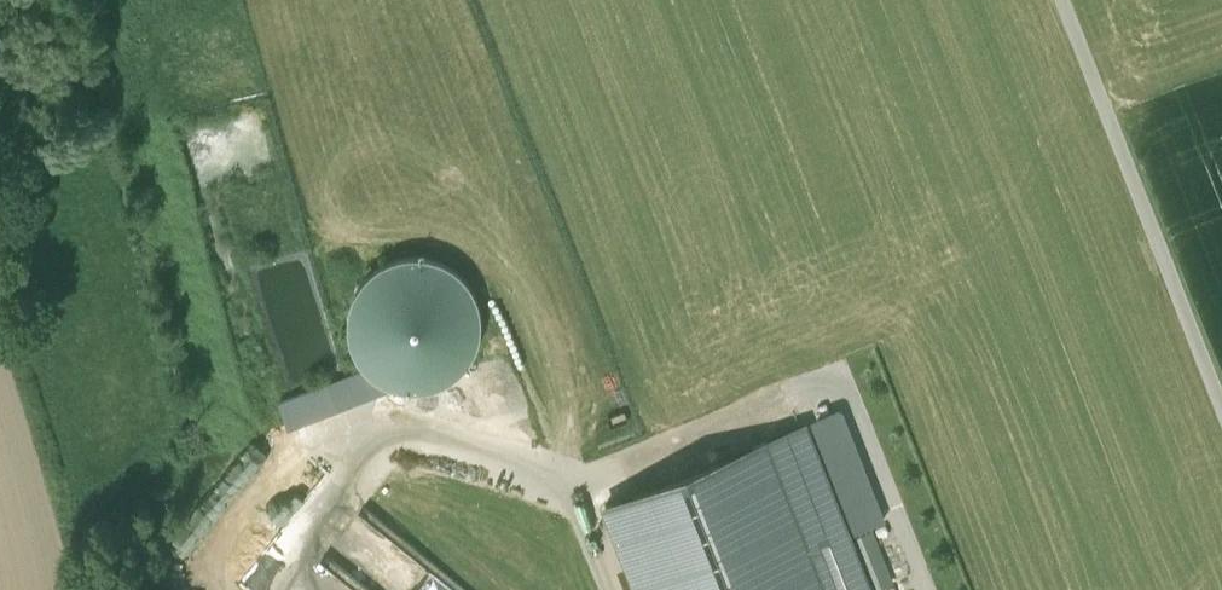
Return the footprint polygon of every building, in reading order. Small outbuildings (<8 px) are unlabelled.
[(347,319),(349,337),(355,352),(365,366),(377,377),(392,384),(408,388),(425,387),(441,383),(455,374),(467,362),(477,346),(481,328),(481,310),(475,292),(465,277),(450,265),(434,257),(415,254),(398,256),(382,263),(368,273),(357,286),(350,302),(347,319)] [(329,380),(280,399),(289,422),(381,387),(377,379),(360,373),(330,384),(329,380)] [(840,409),(820,417),(863,527),(884,518),(840,409)] [(606,502),(641,589),(864,589),(800,426),(606,502)] [(263,585),(340,477),(325,466),(315,481),(253,437),(187,531),(263,585)] [(322,558),(362,589),(469,589),(364,506),(322,558)] [(296,589),(362,589),(322,558),(296,589)]
